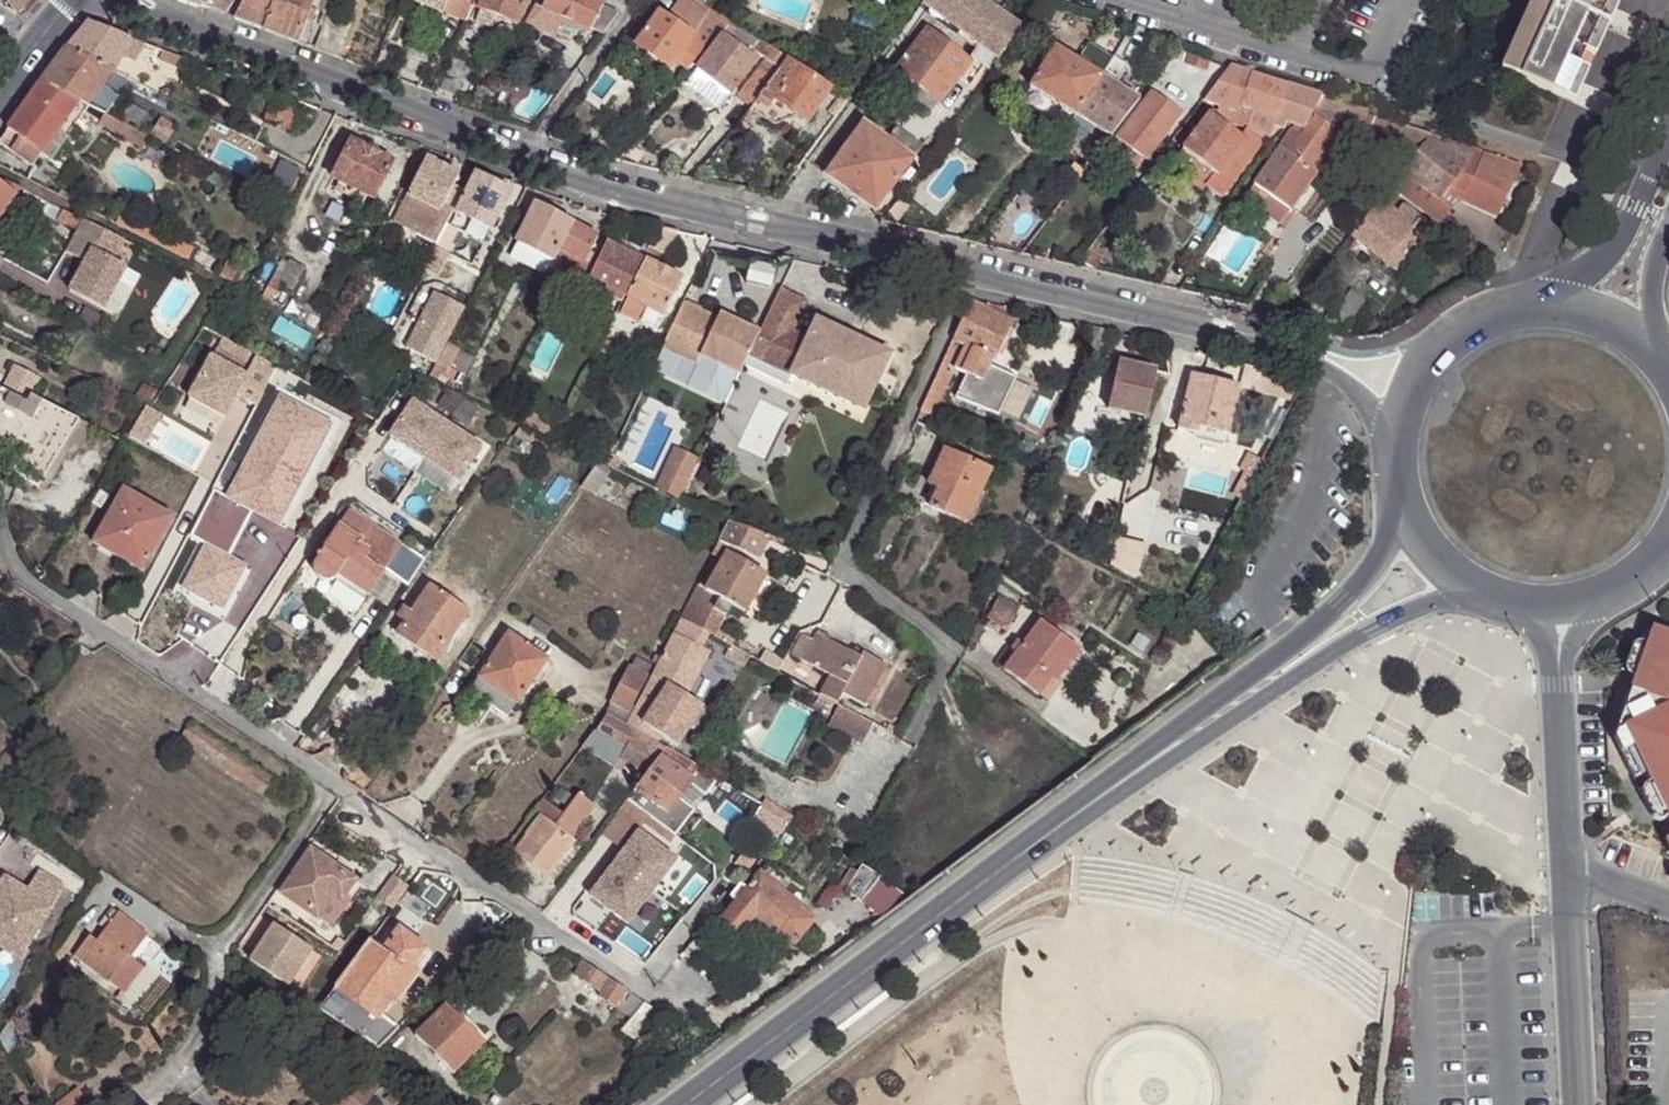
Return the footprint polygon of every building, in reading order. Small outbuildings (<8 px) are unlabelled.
[(17,15),(23,8),(31,0),(7,0),(17,15)] [(224,14),(233,0),(181,0),(199,6),(224,14)] [(234,20),(262,30),(274,0),(244,0),(234,20)] [(262,30),(299,44),(315,0),(274,0),(262,30)] [(443,14),(443,12),(466,22),(473,6),(476,0),(410,0),(443,14)] [(473,6),(517,25),(526,3),(528,0),(476,0),(473,6)] [(536,7),(527,23),(557,36),(564,19),(602,35),(619,13),(588,0),(539,0),(536,7)] [(666,16),(680,27),(698,2),(695,0),(678,0),(666,16)] [(981,0),(925,0),(922,4),(979,47),(991,56),(998,60),(1020,29),(981,0)] [(1577,68),(1583,54),(1607,0),(1532,0),(1520,26),(1531,30),(1524,46),(1534,50),(1528,64),(1543,70),(1548,56),(1577,68)] [(1583,54),(1594,58),(1620,0),(1607,0),(1583,54)] [(660,12),(653,21),(636,45),(669,69),(674,62),(687,72),(726,20),(698,2),(680,27),(666,16),(660,12)] [(352,24),(327,15),(314,49),(338,59),(352,24)] [(632,43),(636,45),(653,21),(649,18),(632,43)] [(680,81),(684,84),(722,34),(731,23),(726,20),(687,72),(680,81)] [(113,71),(122,55),(131,39),(88,22),(66,48),(113,71)] [(731,23),(722,34),(749,55),(759,40),(731,23)] [(1500,71),(1574,104),(1588,72),(1577,68),(1548,56),(1543,70),(1528,64),(1534,50),(1524,46),(1531,30),(1520,26),(1500,71)] [(968,63),(927,32),(898,71),(919,87),(939,102),(955,81),(969,64),(968,63)] [(749,55),(722,34),(684,84),(720,111),(731,96),(757,61),(749,55)] [(122,55),(134,62),(144,44),(131,39),(122,55)] [(766,61),(779,70),(786,58),(762,42),(755,52),(766,61)] [(968,63),(969,64),(955,81),(967,90),(991,56),(979,47),(976,51),(977,52),(968,63)] [(66,48),(40,84),(78,102),(86,106),(100,88),(113,71),(66,48)] [(1100,77),(1053,48),(1029,88),(1075,116),(1100,77)] [(162,51),(159,61),(180,69),(183,58),(162,51)] [(1209,60),(1188,54),(1186,65),(1206,71),(1209,60)] [(1075,116),(1110,138),(1138,100),(1114,86),(1127,66),(1112,57),(1100,77),(1075,116)] [(439,89),(457,96),(469,65),(452,58),(439,89)] [(750,111),(773,127),(778,120),(785,110),(797,118),(807,125),(831,89),(787,59),(779,70),(753,108),(750,111)] [(750,105),(753,108),(779,70),(766,61),(738,96),(739,96),(737,99),(748,108),(750,105)] [(1320,96),(1288,84),(1230,66),(1204,100),(1219,106),(1217,111),(1215,117),(1209,114),(1191,140),(1175,161),(1169,169),(1202,193),(1205,188),(1221,199),(1263,144),(1265,137),(1270,138),(1274,127),(1285,130),(1287,123),(1289,124),(1305,129),(1312,114),(1320,96)] [(41,156),(49,162),(66,138),(57,132),(78,102),(40,84),(8,130),(0,141),(0,144),(33,167),(41,156)] [(930,114),(939,102),(919,87),(910,99),(930,114)] [(86,106),(104,115),(106,116),(116,98),(100,88),(86,106)] [(1152,90),(1115,139),(1118,141),(1108,154),(1134,174),(1144,160),(1146,162),(1183,113),(1152,90)] [(274,92),(265,120),(286,128),(297,100),(274,92)] [(835,117),(848,100),(841,96),(829,113),(835,117)] [(1360,132),(1369,111),(1320,96),(1312,114),(1343,135),(1355,144),(1360,132)] [(786,122),(797,118),(785,110),(778,120),(773,127),(786,122)] [(1376,113),(1369,111),(1360,132),(1418,151),(1429,137),(1430,135),(1375,116),(1376,113)] [(1312,114),(1305,129),(1299,136),(1291,130),(1242,200),(1279,226),(1343,135),(1312,114)] [(99,125),(142,151),(150,137),(106,116),(104,115),(99,125)] [(161,118),(150,137),(165,145),(175,127),(161,118)] [(887,141),(863,123),(825,176),(875,213),(913,160),(887,141)] [(896,129),(887,141),(913,160),(922,148),(896,129)] [(1170,157),(1175,161),(1191,140),(1186,136),(1170,157)] [(1443,148),(1429,137),(1418,151),(1395,181),(1389,188),(1399,196),(1439,226),(1452,209),(1461,202),(1496,219),(1522,166),(1446,141),(1443,148)] [(376,139),(372,148),(377,150),(381,142),(376,139)] [(373,200),(392,164),(380,158),(364,149),(351,143),(332,179),(373,200)] [(366,145),(364,149),(380,158),(382,153),(377,150),(372,148),(366,145)] [(426,159),(395,222),(436,242),(454,211),(444,206),(459,175),(426,159)] [(1389,190),(1389,188),(1395,181),(1377,169),(1369,177),(1381,185),(1389,190)] [(1346,204),(1362,215),(1381,185),(1369,177),(1365,174),(1346,204)] [(475,175),(456,213),(491,231),(510,192),(475,175)] [(388,197),(396,201),(404,184),(397,180),(388,197)] [(16,194),(0,183),(0,217),(16,194)] [(1389,188),(1389,190),(1351,235),(1385,263),(1419,220),(1401,206),(1396,212),(1391,208),(1399,196),(1389,188)] [(534,208),(516,243),(509,258),(543,276),(551,262),(557,251),(563,254),(553,274),(562,278),(580,286),(589,268),(594,257),(589,255),(597,238),(589,234),(576,228),(534,208)] [(77,230),(83,220),(63,211),(58,220),(77,230)] [(188,260),(194,248),(124,213),(117,225),(188,260)] [(375,219),(384,224),(387,218),(378,214),(375,219)] [(77,230),(65,253),(86,262),(70,292),(104,310),(127,268),(115,261),(125,242),(120,239),(83,220),(77,230)] [(576,228),(589,234),(591,231),(577,224),(576,228)] [(646,262),(628,298),(663,317),(682,280),(655,266),(662,253),(666,256),(677,232),(658,227),(642,260),(646,262)] [(610,234),(607,243),(637,257),(642,249),(610,234)] [(607,243),(587,286),(622,302),(642,260),(637,257),(607,243)] [(434,248),(424,269),(438,277),(449,256),(446,254),(450,248),(437,244),(434,248)] [(288,264),(281,260),(271,278),(278,282),(288,264)] [(278,282),(278,283),(293,290),(304,267),(289,260),(288,264),(278,282)] [(219,276),(232,283),(239,267),(227,261),(219,276)] [(751,266),(747,284),(770,291),(775,272),(751,266)] [(262,296),(269,300),(278,283),(278,282),(271,278),(262,296)] [(767,317),(795,330),(808,301),(781,288),(776,298),(767,317)] [(971,302),(953,339),(966,345),(955,370),(965,375),(956,398),(998,417),(1015,381),(988,369),(992,357),(996,359),(1014,323),(991,312),(971,302)] [(684,303),(662,349),(696,364),(700,357),(740,375),(749,355),(757,339),(760,333),(720,314),(718,319),(684,303)] [(1020,311),(994,305),(991,312),(1014,323),(1020,311)] [(798,359),(791,375),(863,409),(889,355),(817,322),(809,337),(795,330),(767,317),(760,333),(757,339),(798,359)] [(587,351),(596,356),(605,339),(596,334),(587,351)] [(749,355),(791,375),(798,359),(757,339),(749,355)] [(449,344),(431,376),(442,382),(459,349),(449,344)] [(294,372),(299,363),(284,355),(278,364),(294,372)] [(211,358),(189,399),(225,418),(244,383),(263,394),(273,374),(277,368),(256,357),(246,376),(211,358)] [(1120,363),(1109,410),(1146,419),(1157,371),(1120,363)] [(14,366),(1,390),(27,404),(31,396),(40,379),(14,366)] [(263,394),(257,405),(268,411),(289,373),(277,367),(277,368),(273,374),(263,394)] [(1191,376),(1178,429),(1196,434),(1197,427),(1228,434),(1239,388),(1191,376)] [(933,383),(920,411),(939,418),(951,391),(933,383)] [(80,421),(31,396),(27,404),(1,390),(0,389),(0,465),(38,489),(80,421)] [(384,442),(460,481),(482,439),(406,400),(384,442)] [(532,406),(523,425),(548,437),(558,419),(532,406)] [(1196,434),(1195,436),(1226,443),(1228,434),(1197,427),(1196,434)] [(259,443),(237,485),(278,506),(299,465),(259,443)] [(605,443),(596,461),(598,461),(607,466),(612,456),(615,447),(605,443)] [(944,451),(934,475),(943,479),(939,489),(930,507),(966,524),(990,471),(944,451)] [(675,452),(658,489),(678,498),(695,461),(675,452)] [(607,466),(615,471),(620,460),(612,456),(607,466)] [(595,494),(612,470),(598,464),(581,487),(595,494)] [(929,484),(939,489),(943,479),(934,475),(929,484)] [(123,489),(93,543),(127,563),(132,554),(147,562),(173,518),(123,489)] [(318,519),(328,526),(341,507),(331,499),(318,519)] [(368,596),(400,545),(350,512),(317,563),(315,565),(314,567),(314,569),(315,572),(316,575),(318,577),(320,579),(322,580),(323,581),(325,581),(326,581),(327,581),(328,581),(329,581),(330,581),(331,581),(332,580),(333,580),(335,579),(336,577),(337,575),(368,596)] [(728,522),(719,542),(759,559),(770,536),(728,522)] [(699,586),(681,621),(705,632),(709,634),(714,637),(726,617),(713,611),(720,599),(733,607),(744,613),(766,575),(727,553),(706,589),(699,586)] [(127,563),(142,572),(147,562),(132,554),(127,563)] [(434,661),(468,613),(430,588),(411,616),(404,610),(400,617),(407,621),(398,635),(434,661)] [(1009,628),(1019,608),(1000,596),(989,617),(1009,628)] [(713,611),(726,617),(733,607),(720,599),(713,611)] [(528,627),(546,638),(552,628),(535,617),(528,627)] [(652,678),(626,726),(636,732),(641,724),(678,748),(703,708),(687,697),(711,653),(702,649),(709,634),(705,632),(681,621),(674,635),(678,637),(655,679),(652,678)] [(1016,654),(1004,670),(1038,696),(1051,679),(1056,683),(1080,650),(1040,622),(1023,645),(1016,654)] [(1649,628),(1644,644),(1631,678),(1615,721),(1616,722),(1652,735),(1628,746),(1668,833),(1668,635),(1649,628)] [(803,636),(792,656),(829,676),(819,695),(820,695),(834,703),(837,704),(843,694),(865,706),(873,691),(868,689),(882,663),(864,653),(861,658),(816,634),(812,640),(803,636)] [(509,635),(479,678),(517,704),(546,660),(509,635)] [(603,652),(608,655),(614,643),(608,641),(603,652)] [(1010,649),(1016,654),(1023,645),(1016,641),(1010,649)] [(750,657),(730,647),(726,654),(745,665),(750,657)] [(652,662),(658,666),(661,658),(655,656),(652,662)] [(628,712),(647,676),(652,666),(636,657),(632,667),(631,667),(611,703),(628,712)] [(868,689),(873,691),(887,666),(882,663),(868,689)] [(470,692),(507,718),(517,704),(479,678),(470,692)] [(1038,696),(1048,704),(1061,686),(1056,683),(1051,679),(1038,696)] [(820,695),(814,705),(829,714),(834,703),(820,695)] [(839,706),(828,727),(864,746),(875,725),(839,706)] [(657,762),(666,749),(636,732),(626,726),(607,715),(594,732),(625,750),(618,761),(646,777),(657,762)] [(886,731),(899,738),(902,731),(889,725),(886,731)] [(593,731),(581,747),(614,768),(618,761),(625,750),(594,732),(593,731)] [(695,810),(679,798),(689,784),(705,797),(718,780),(666,749),(657,762),(646,777),(628,800),(675,835),(695,810)] [(540,817),(513,853),(547,879),(575,843),(571,840),(595,807),(579,795),(564,815),(543,799),(533,811),(540,817)] [(669,843),(675,835),(628,800),(603,832),(625,849),(637,833),(643,824),(669,843)] [(782,835),(791,824),(762,806),(760,809),(759,808),(753,817),(769,827),(782,835)] [(628,924),(675,860),(637,833),(625,849),(590,895),(628,924)] [(311,850),(281,893),(317,918),(335,893),(342,899),(351,886),(355,881),(311,850)] [(860,902),(880,877),(862,866),(845,891),(860,902)] [(4,877),(0,884),(0,948),(20,960),(53,906),(65,887),(38,871),(26,890),(4,877)] [(739,934),(755,915),(777,933),(794,947),(815,920),(799,908),(760,874),(747,890),(741,884),(730,897),(736,903),(722,920),(739,934)] [(393,878),(377,899),(391,910),(408,888),(393,878)] [(335,893),(317,918),(330,928),(357,890),(351,886),(342,899),(335,893)] [(130,959),(148,935),(119,912),(96,941),(89,936),(73,958),(107,983),(128,956),(130,959)] [(271,925),(245,962),(286,988),(310,954),(271,925)] [(704,928),(683,954),(689,959),(696,951),(701,956),(716,939),(704,928)] [(369,940),(318,1009),(377,1049),(398,1028),(381,1014),(392,1001),(394,1003),(417,973),(411,968),(425,950),(398,930),(384,950),(369,940)] [(411,968),(417,973),(432,954),(425,950),(411,968)] [(582,962),(573,975),(600,993),(598,998),(615,1008),(626,990),(582,962)] [(644,1003),(621,1031),(639,1043),(662,1015),(644,1003)] [(454,1075),(485,1043),(446,1005),(414,1036),(454,1075)] [(383,1086),(365,1070),(331,1104),(364,1104),(383,1086)] [(26,1097),(11,1104),(31,1104),(26,1097)]
